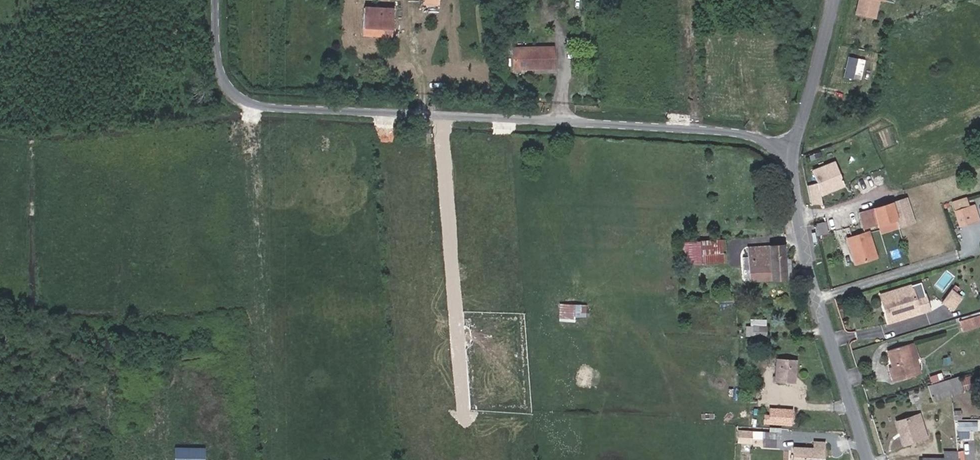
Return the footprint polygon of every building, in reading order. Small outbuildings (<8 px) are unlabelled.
[(874,16),(878,0),(859,0),(856,12),(874,16)] [(372,27),(391,29),(392,11),(364,9),(362,35),(371,35),(372,27)] [(390,37),(391,29),(372,27),(371,35),(390,37)] [(554,45),(544,46),(513,47),(514,68),(549,66),(555,66),(554,45)] [(845,75),(861,77),(864,58),(847,55),(845,75)] [(816,182),(807,184),(810,203),(821,204),(820,193),(844,185),(834,161),(835,160),(834,158),(829,160),(830,162),(811,169),(816,182)] [(957,198),(952,199),(959,224),(972,220),(967,205),(960,208),(957,198)] [(914,225),(907,200),(858,215),(864,233),(879,229),(897,223),(899,229),(914,225)] [(974,203),(967,205),(972,220),(979,218),(974,203)] [(824,223),(814,225),(816,234),(826,231),(824,223)] [(897,223),(879,229),(881,238),(900,232),(899,229),(897,223)] [(871,235),(848,241),(856,269),(879,262),(871,235)] [(722,239),(699,241),(680,242),(682,264),(724,261),(722,239)] [(784,277),(782,246),(748,247),(748,256),(750,276),(750,278),(784,277)] [(742,276),(750,276),(748,256),(742,257),(742,276)] [(886,323),(918,314),(924,313),(919,296),(913,298),(910,286),(878,295),(886,323)] [(954,308),(962,298),(954,291),(946,302),(954,308)] [(559,320),(577,321),(577,315),(587,316),(588,304),(561,301),(559,320)] [(960,326),(962,335),(979,329),(979,323),(979,320),(960,326)] [(769,344),(759,344),(758,351),(769,352),(769,344)] [(915,345),(906,348),(911,364),(920,361),(915,345)] [(911,364),(906,348),(886,354),(891,370),(896,384),(915,378),(911,364)] [(795,360),(775,358),(774,379),(793,380),(795,360)] [(896,384),(891,370),(887,371),(891,386),(896,384)] [(952,392),(950,385),(947,378),(941,380),(946,394),(952,392)] [(972,378),(950,385),(952,392),(951,398),(975,390),(972,378)] [(941,380),(922,386),(926,400),(946,394),(941,380)] [(789,423),(790,410),(770,409),(769,422),(789,423)] [(963,409),(951,409),(948,409),(948,418),(963,418),(963,409)] [(917,414),(895,420),(903,443),(925,436),(917,414)] [(780,439),(780,432),(739,430),(739,440),(751,441),(751,438),(780,439)] [(822,442),(814,441),(814,448),(793,446),(792,459),(821,459),(822,442)] [(207,446),(177,446),(176,459),(207,459),(207,446)] [(957,450),(943,450),(943,457),(922,457),(922,459),(957,459),(957,450)]
